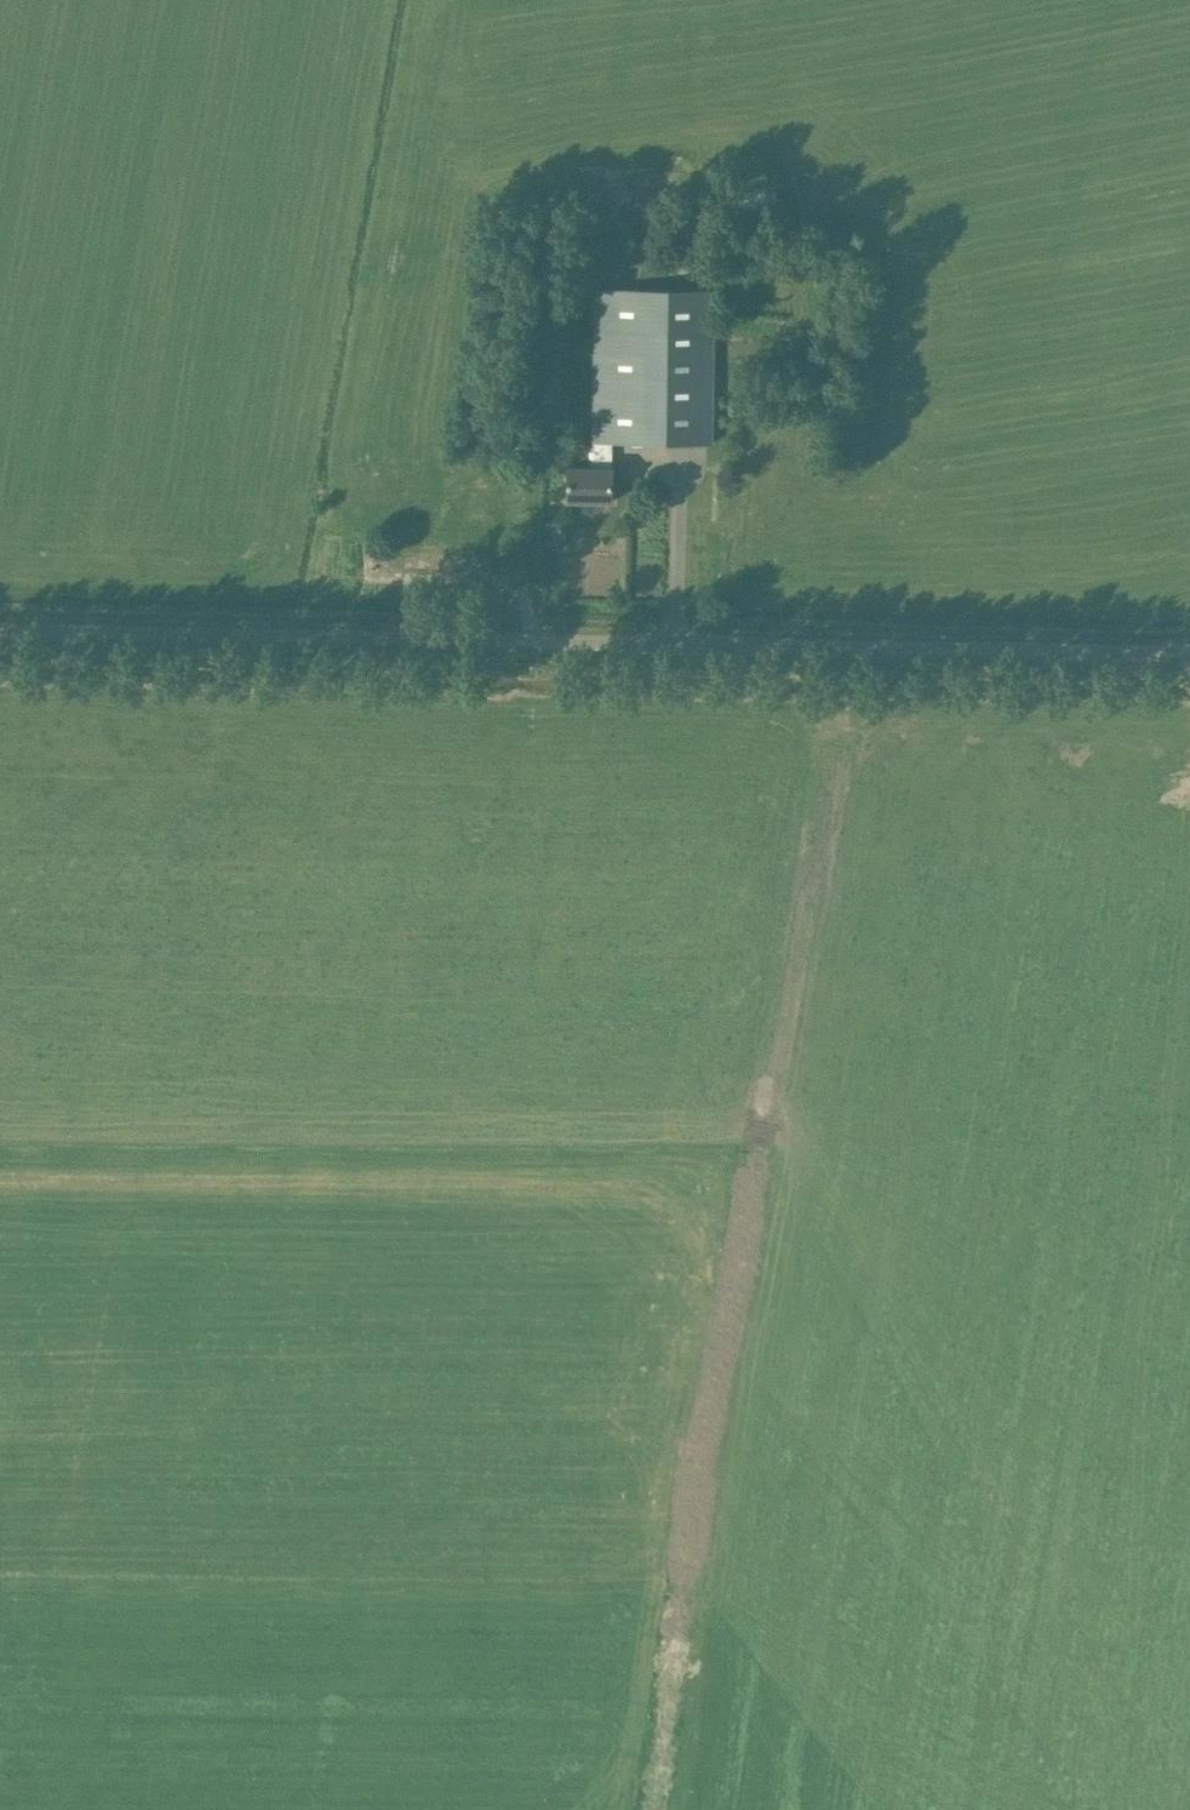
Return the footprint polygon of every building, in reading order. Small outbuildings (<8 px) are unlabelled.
[(592,443),(593,468),(569,467),(568,501),(612,502),(613,468),(611,468),(611,443),(714,444),(716,290),(594,289),(592,443)]
